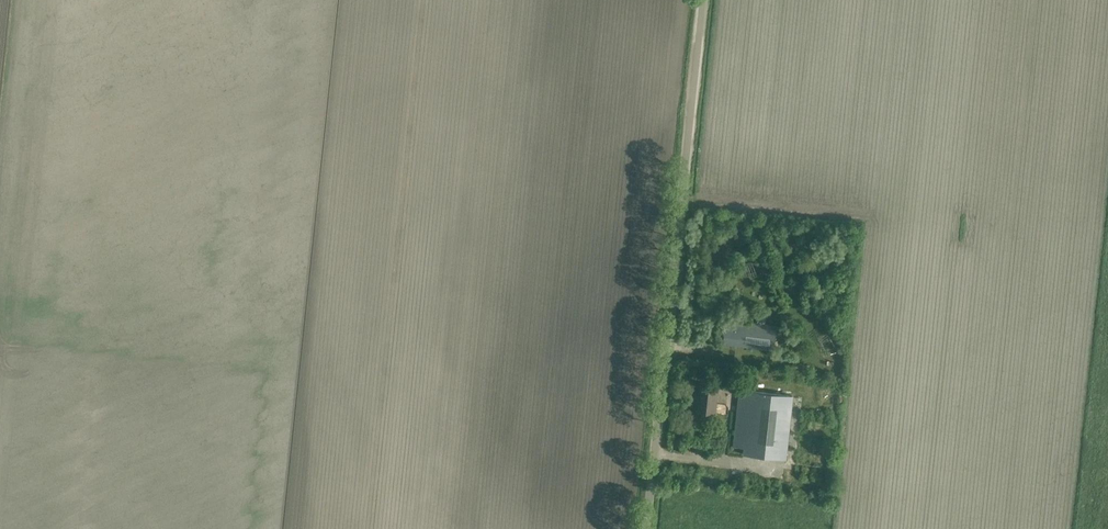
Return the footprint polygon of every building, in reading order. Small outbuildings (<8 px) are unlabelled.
[(777,326),(726,320),(723,343),(774,349),(777,326)] [(700,385),(699,397),(697,411),(715,413),(718,387),(700,385)] [(740,387),(734,446),(744,448),(744,454),(785,458),(792,395),(790,395),(761,392),(751,390),(751,388),(740,387)] [(809,462),(809,454),(801,454),(800,462),(809,462)]
